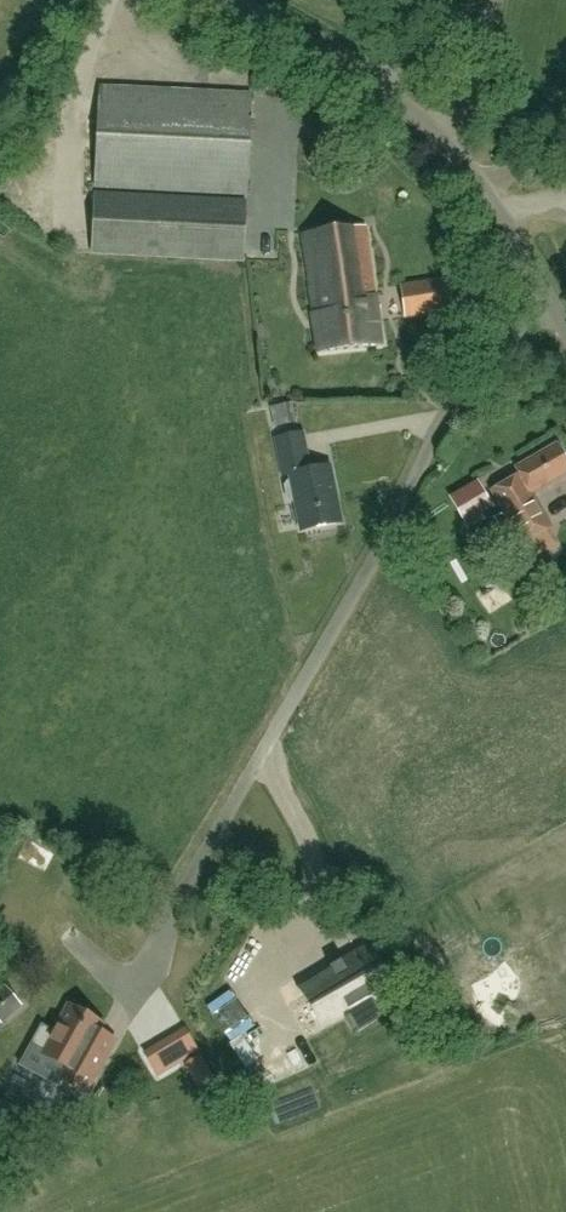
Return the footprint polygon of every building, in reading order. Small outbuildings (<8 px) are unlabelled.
[(247,195),(252,95),(100,87),(95,187),(247,195)] [(91,254),(243,261),(247,199),(94,192),(91,254)] [(317,352),(381,343),(365,226),(303,234),(314,314),(311,314),(317,352)] [(405,317),(453,310),(449,277),(400,284),(405,317)] [(522,362),(517,371),(529,377),(534,369),(522,362)] [(274,425),(295,421),(291,402),(270,406),(274,425)] [(292,501),(295,500),(301,531),(342,523),(330,465),(310,469),(302,432),(276,437),(284,476),(290,474),(291,481),(288,482),(285,485),(288,498),(292,501)] [(565,472),(565,459),(557,444),(515,468),(519,474),(492,490),(504,511),(494,517),(509,542),(519,536),(523,543),(550,527),(530,493),(565,472)] [(492,507),(477,482),(451,497),(466,522),(492,507)] [(343,1012),(370,996),(389,985),(367,948),(342,963),(341,961),(339,962),(341,964),(332,969),(331,967),(329,968),(330,970),(301,988),(323,1024),(343,1012)] [(5,986),(0,990),(0,1021),(1,1022),(21,1005),(5,986)] [(42,1026),(20,1066),(57,1086),(61,1080),(85,1093),(103,1062),(87,1053),(100,1030),(103,1025),(69,1007),(54,1033),(42,1026)] [(185,1031),(170,1040),(183,1062),(198,1054),(185,1031)] [(211,1077),(200,1057),(188,1064),(200,1084),(211,1077)] [(170,1099),(196,1089),(186,1063),(160,1073),(170,1099)]
